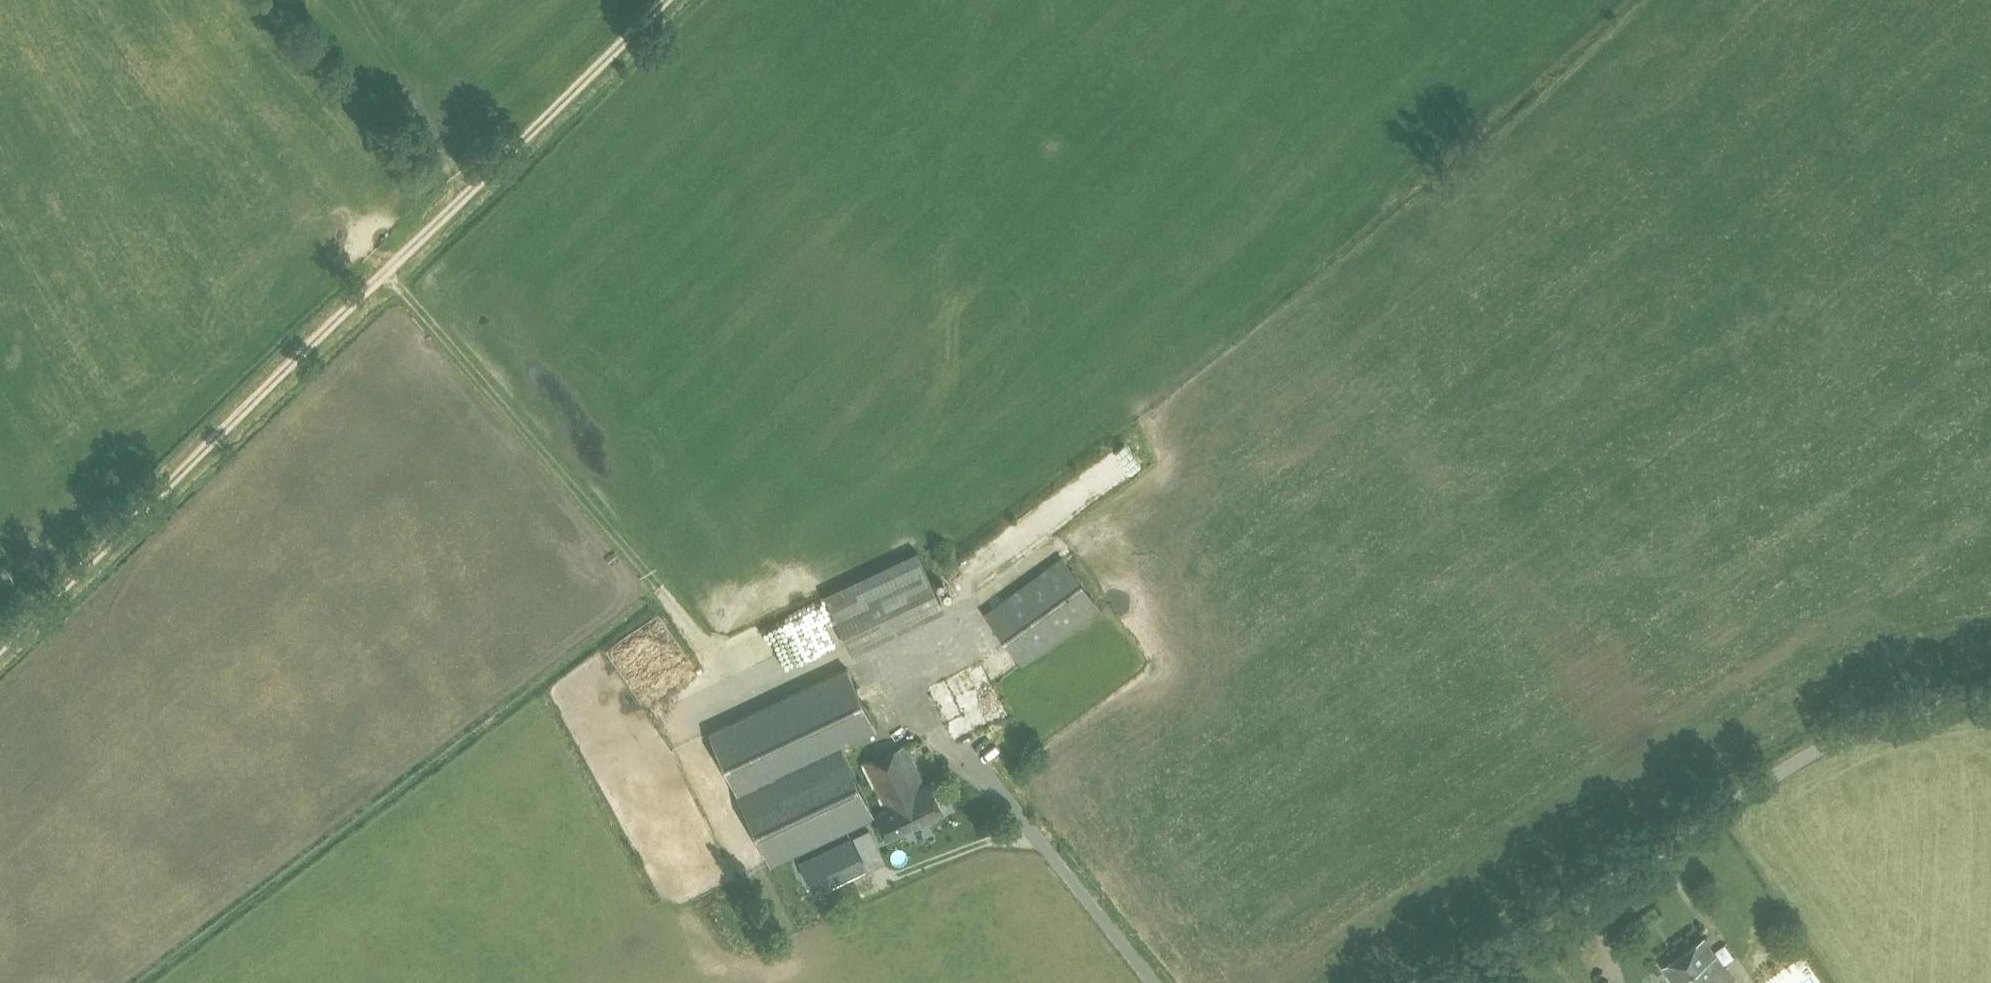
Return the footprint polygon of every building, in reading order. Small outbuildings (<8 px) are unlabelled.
[(986,613),(1021,662),(1098,607),(1062,557),(986,613)] [(738,793),(841,744),(876,728),(847,667),(709,732),(738,793)] [(874,813),(876,817),(886,838),(944,811),(943,810),(947,808),(941,797),(938,799),(929,781),(924,783),(905,742),(861,763),(883,810),(874,813)] [(738,793),(772,866),(875,818),(841,744),(738,793)] [(866,869),(851,836),(798,860),(807,880),(825,872),(832,885),(866,869)] [(1675,982),(1736,982),(1705,937),(1664,966),(1675,982)]
